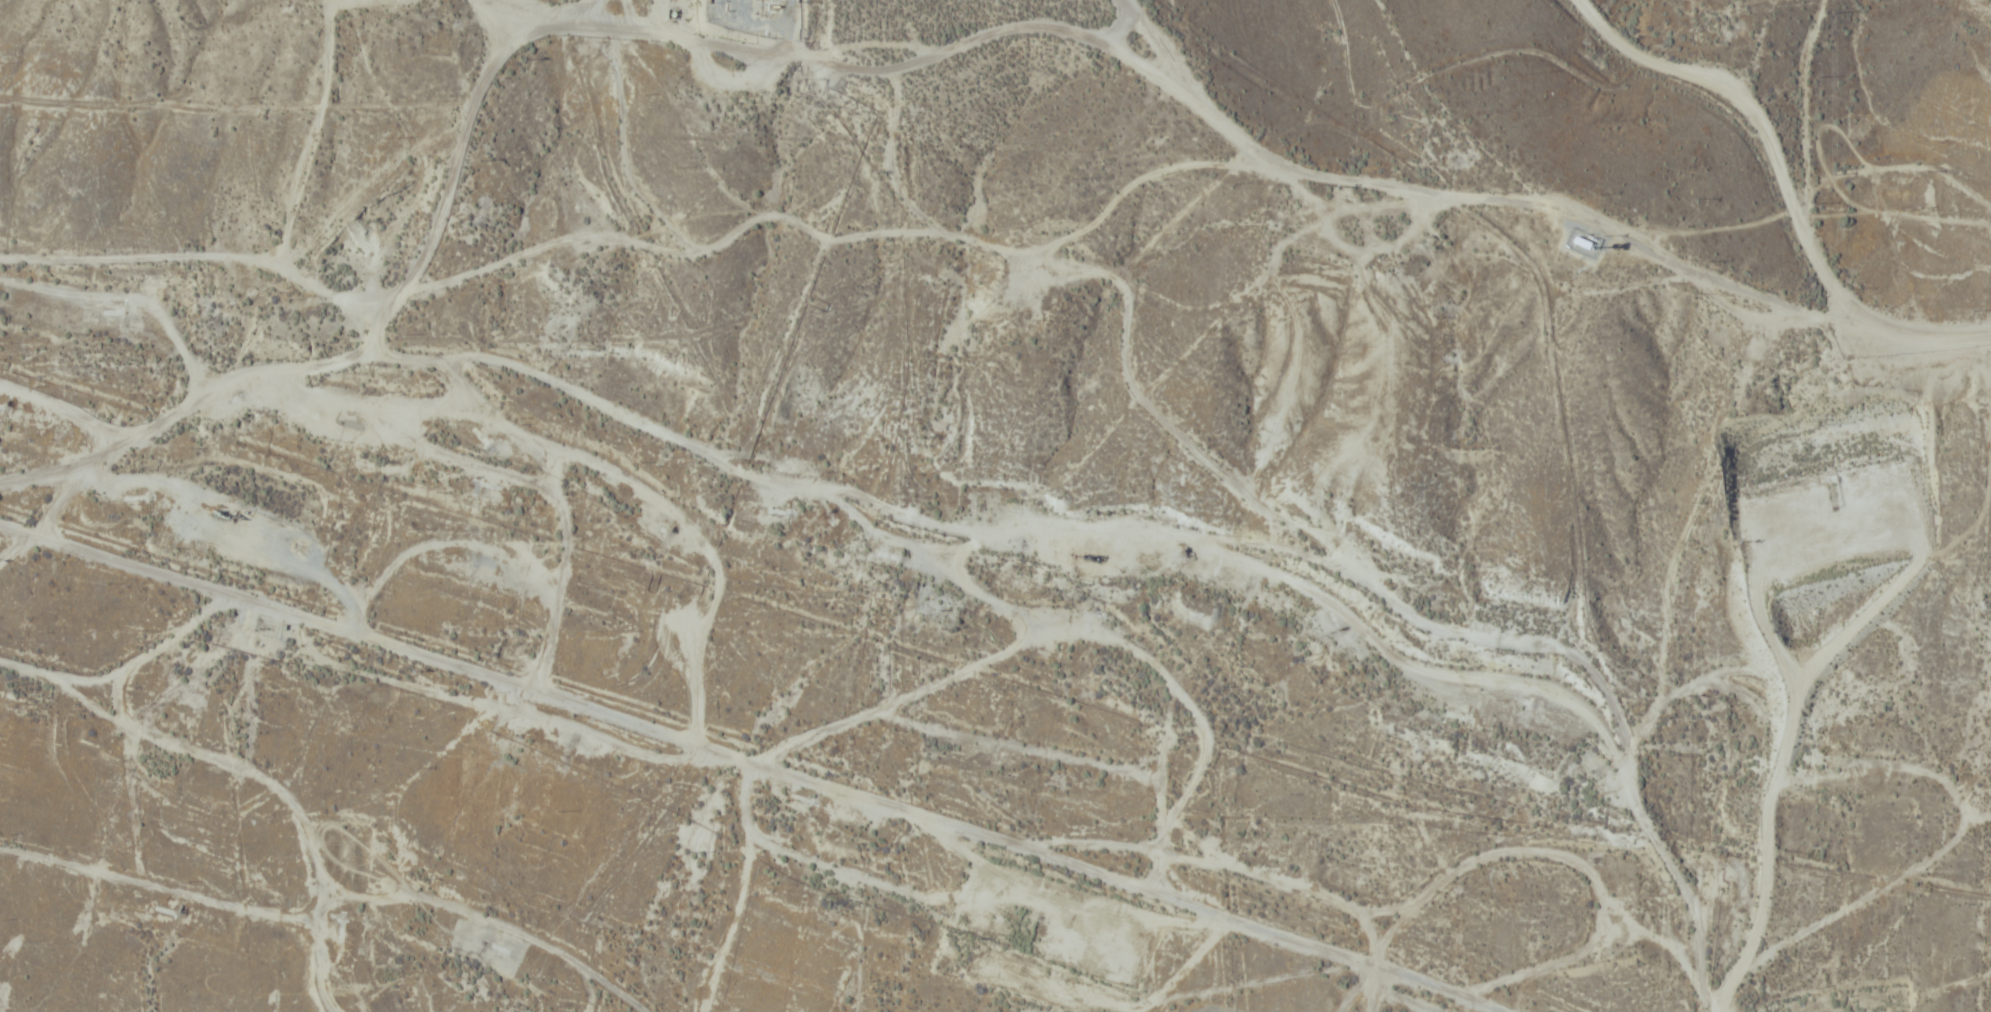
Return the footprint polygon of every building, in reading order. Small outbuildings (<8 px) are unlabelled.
[(756,13),(756,0),(739,0),(739,13),(756,13)] [(1576,243),(1589,248),(1591,243),(1577,238),(1576,243)]
